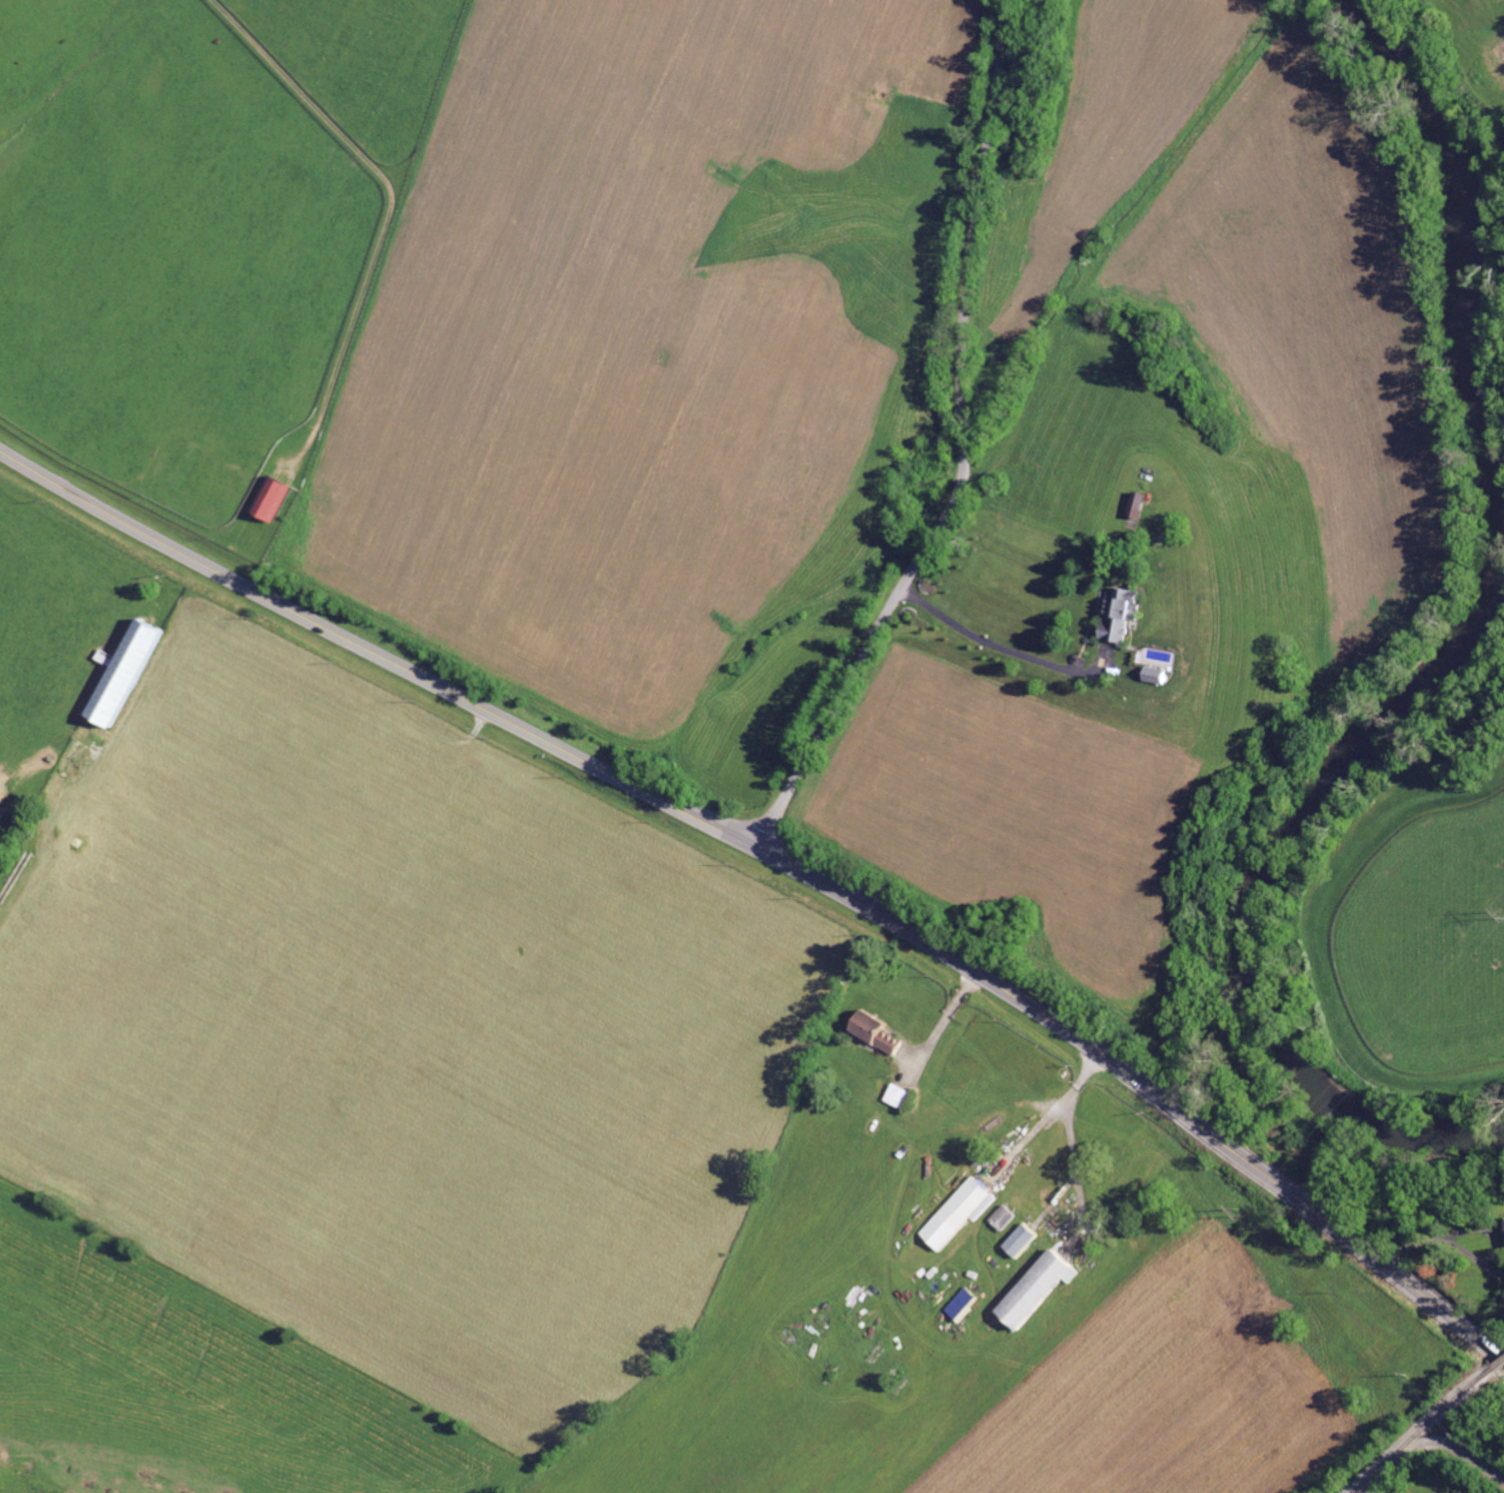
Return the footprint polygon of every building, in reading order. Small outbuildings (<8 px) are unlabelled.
[(269,525),(288,489),(267,477),(248,514),(269,525)] [(1128,516),(1138,519),(1144,495),(1134,493),(1128,516)] [(1128,619),(1135,621),(1139,605),(1134,603),(1136,593),(1113,587),(1110,598),(1109,598),(1103,623),(1097,621),(1093,637),(1122,644),(1128,619)] [(122,728),(173,626),(148,613),(97,716),(122,728)] [(902,1041),(882,1029),(885,1024),(857,1007),(844,1027),(892,1057),(902,1041)] [(1011,1258),(1033,1235),(1020,1223),(998,1246),(1011,1258)] [(1057,1276),(1066,1284),(1075,1273),(1044,1247),(989,1313),(1011,1331),(1057,1276)] [(970,1309),(965,1304),(973,1296),(963,1287),(941,1309),(956,1323),(970,1309)]
